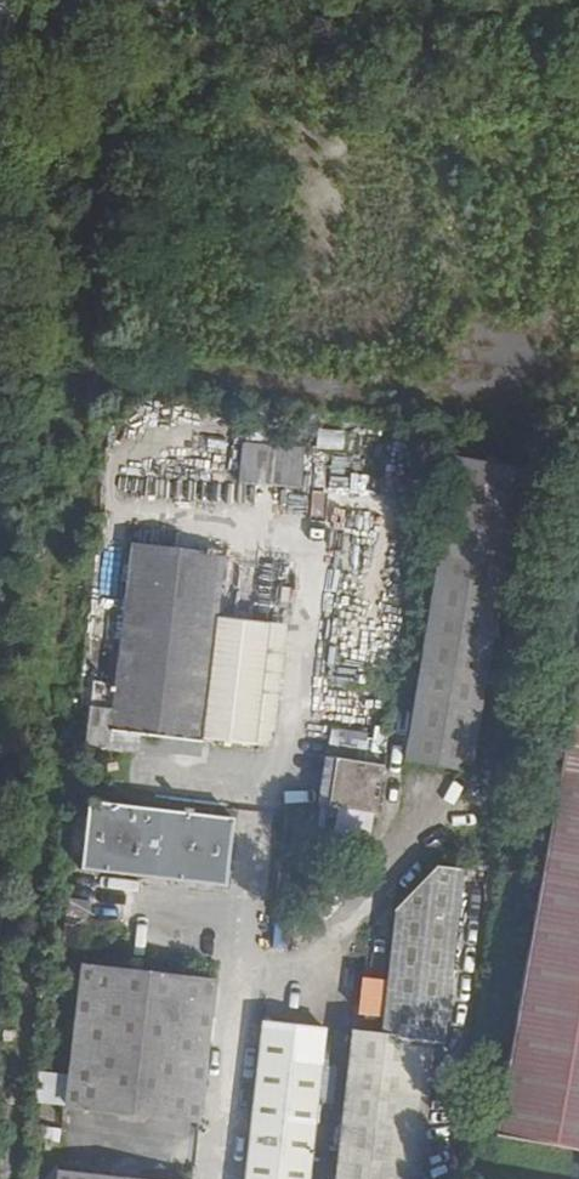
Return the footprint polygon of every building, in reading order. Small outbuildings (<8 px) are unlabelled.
[(242,443),(287,446),(289,413),(244,409),(242,443)] [(343,450),(344,433),(318,431),(316,448),(343,450)] [(287,446),(242,443),(238,483),(300,488),(302,448),(287,446)] [(455,460),(406,762),(469,772),(518,470),(455,460)] [(347,518),(326,662),(337,663),(334,686),(365,691),(383,568),(367,566),(373,521),(347,518)] [(264,629),(215,622),(170,617),(178,551),(132,545),(115,687),(93,686),(85,747),(132,752),(135,737),(200,744),(201,740),(250,746),(264,629)] [(170,617),(215,622),(223,556),(178,551),(170,617)] [(495,1137),(578,1151),(578,659),(495,1137)] [(336,750),(382,752),(384,710),(338,708),(336,750)] [(371,812),(379,765),(322,756),(315,804),(322,805),(371,812)] [(79,871),(223,889),(231,820),(88,802),(79,871)] [(434,1040),(442,1041),(462,871),(429,867),(396,902),(384,1035),(351,1032),(335,1178),(400,1178),(416,1038),(434,1040)] [(67,901),(63,939),(62,951),(82,954),(85,927),(88,903),(67,901)] [(49,939),(47,950),(62,951),(63,939),(49,939)] [(212,983),(80,967),(64,1107),(196,1123),(212,983)] [(259,1021),(240,1178),(301,1178),(317,1028),(259,1021)] [(434,1040),(416,1038),(400,1178),(417,1178),(434,1040)]
